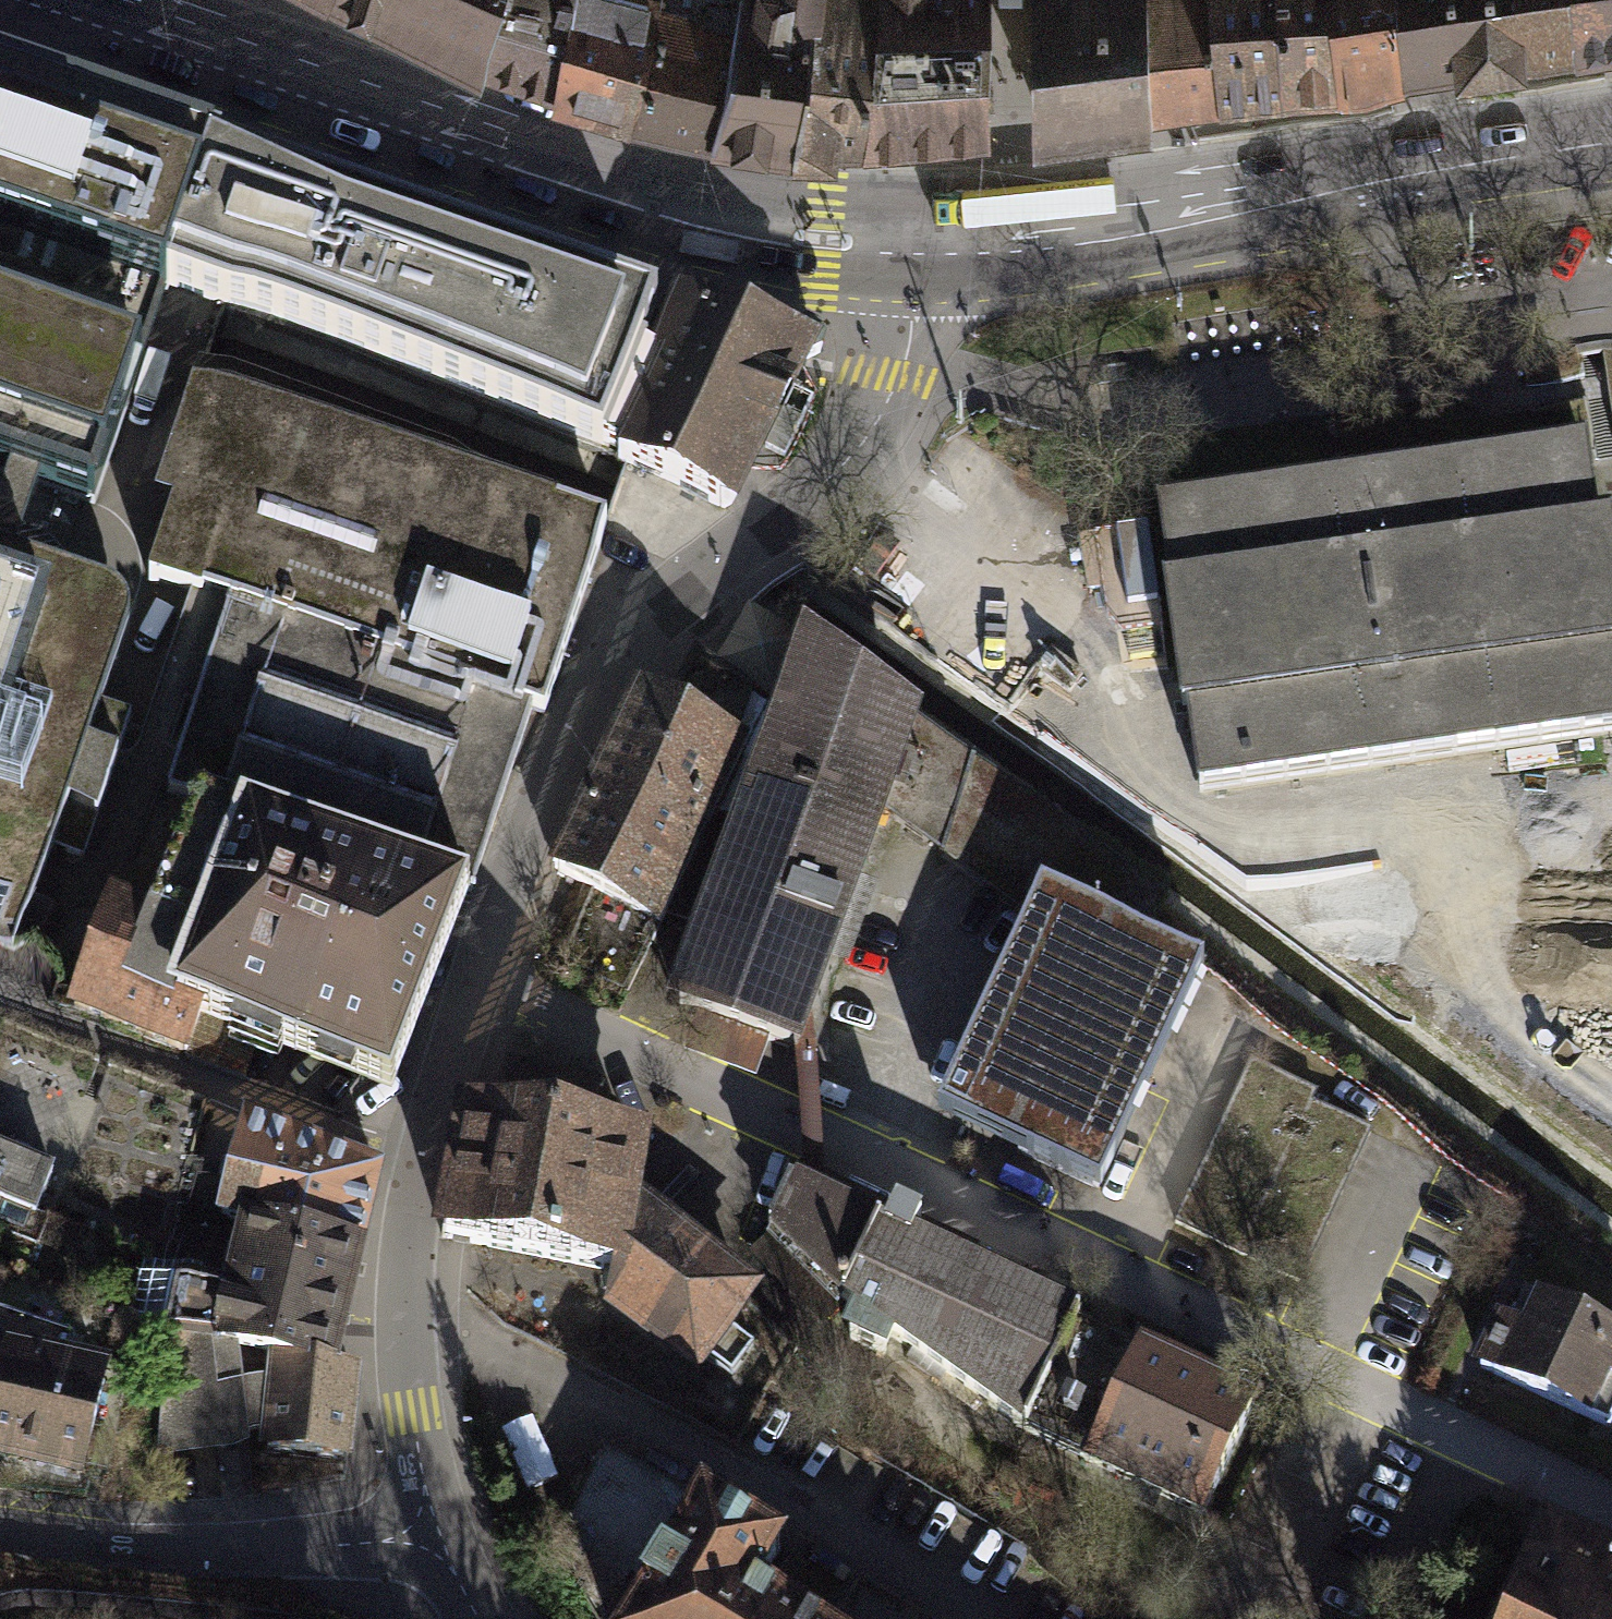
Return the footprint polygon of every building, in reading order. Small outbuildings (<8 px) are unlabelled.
[(483,47),(494,0),(389,0),(483,47)] [(483,47),(521,59),(555,71),(568,0),(494,0),(483,47)] [(555,71),(633,93),(650,0),(568,0),(555,71)] [(730,0),(650,0),(633,93),(712,111),(730,0)] [(813,0),(730,0),(712,111),(795,124),(813,0)] [(795,124),(865,124),(874,25),(882,24),(884,0),(813,0),(795,124)] [(988,0),(884,0),(882,24),(874,25),(865,124),(988,115),(988,0)] [(1036,105),(1158,91),(1154,0),(1035,0),(1036,105)] [(1158,91),(1220,84),(1214,0),(1154,0),(1158,91)] [(1220,84),(1277,75),(1274,0),(1214,0),(1220,84)] [(1332,0),(1274,0),(1277,75),(1336,67),(1332,0)] [(1336,67),(1401,56),(1399,0),(1332,0),(1336,67)] [(1401,56),(1491,43),(1489,0),(1399,0),(1401,56)] [(1491,43),(1571,30),(1570,0),(1489,0),(1491,43)] [(1571,30),(1611,24),(1611,0),(1570,0),(1571,30)] [(94,503),(171,286),(213,154),(0,81),(0,471),(94,503)] [(658,305),(213,154),(171,286),(602,449),(639,353),(658,305)] [(639,353),(602,449),(621,457),(618,464),(727,509),(805,356),(684,314),(663,362),(639,353)] [(450,459),(200,366),(189,402),(178,438),(183,439),(171,477),(182,480),(149,582),(230,609),(170,793),(196,801),(237,816),(469,893),(534,710),(544,713),(607,530),(527,504),(528,496),(450,459)] [(1202,791),(1611,732),(1611,657),(1611,649),(1602,591),(1584,463),(1583,455),(1163,515),(1202,791)] [(10,961),(130,641),(133,621),(124,603),(110,591),(0,553),(0,958),(10,961)] [(711,926),(679,1008),(699,1015),(771,1041),(790,1048),(793,1039),(802,1013),(880,801),(1032,912),(1040,895),(1133,938),(1203,972),(1204,969),(1141,921),(1155,897),(909,723),(812,652),(743,835),(711,926)] [(1082,674),(1051,652),(1038,670),(1070,692),(1082,674)] [(667,912),(711,926),(743,835),(709,825),(743,753),(726,746),(747,691),(699,656),(679,686),(665,714),(642,701),(556,875),(593,893),(568,957),(629,988),(658,927),(667,912)] [(237,816),(196,801),(148,926),(111,912),(75,1009),(186,1050),(198,1017),(259,1040),(390,1092),(469,893),(237,816)] [(1181,1021),(1203,972),(1133,938),(1040,895),(1032,912),(937,1116),(1102,1191),(1145,1097),(1181,1021)] [(1611,989),(1611,940),(1589,972),(1611,989)] [(802,1013),(793,1039),(806,1195),(824,1203),(802,1013)] [(259,1040),(198,1017),(186,1050),(183,1057),(244,1080),(259,1040)] [(466,1113),(445,1239),(455,1241),(615,1272),(614,1282),(612,1298),(699,1366),(749,1299),(653,1227),(628,1209),(636,1159),(623,1140),(590,1134),(600,1084),(509,1060),(499,1118),(477,1115),(466,1113)] [(1251,1062),(1175,1224),(1299,1282),(1370,1132),(1311,1104),(1316,1092),(1251,1062)] [(244,1225),(362,1253),(377,1174),(248,1122),(222,1219),(244,1225)] [(0,1148),(0,1203),(37,1218),(57,1171),(0,1148)] [(892,1338),(1028,1433),(1081,1323),(940,1257),(913,1245),(922,1225),(897,1215),(889,1233),(824,1203),(806,1195),(790,1187),(771,1228),(842,1302),(859,1314),(847,1338),(884,1357),(892,1338)] [(362,1253),(244,1225),(227,1296),(153,1278),(140,1328),(173,1336),(237,1351),(278,1361),(332,1374),(333,1370),(362,1253)] [(1481,1368),(1608,1428),(1611,1420),(1611,1334),(1526,1294),(1511,1325),(1503,1321),(1481,1368)] [(81,1470),(102,1381),(66,1370),(74,1338),(0,1313),(0,1450),(81,1470)] [(1028,1433),(1203,1516),(1255,1405),(1081,1323),(1028,1433)] [(247,1432),(270,1428),(275,1385),(242,1393),(237,1351),(173,1336),(177,1377),(177,1405),(167,1449),(247,1440),(247,1432)] [(343,1457),(352,1376),(333,1370),(332,1374),(278,1361),(275,1385),(270,1428),(266,1447),(343,1457)] [(704,1503),(604,1455),(561,1533),(571,1574),(587,1610),(595,1618),(632,1618),(704,1503)] [(771,1618),(747,1604),(780,1550),(704,1503),(632,1618),(771,1618)] [(1552,1545),(1517,1618),(1611,1618),(1611,1573),(1552,1545)] [(860,1583),(838,1618),(919,1618),(860,1583)] [(778,1608),(771,1618),(796,1618),(778,1608)]
